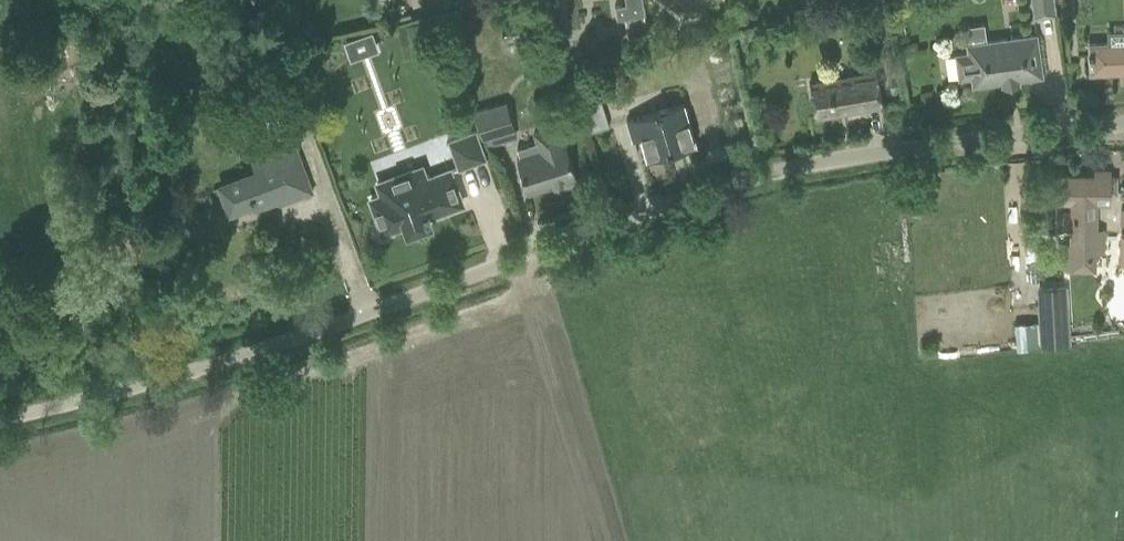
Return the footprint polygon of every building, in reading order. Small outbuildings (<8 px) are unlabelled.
[(425,16),(446,9),(443,0),(420,0),(425,16)] [(543,10),(559,4),(557,0),(539,0),(543,10)] [(615,6),(617,19),(645,15),(643,0),(625,0),(626,4),(615,6)] [(1056,14),(1054,0),(1032,0),(1034,17),(1056,14)] [(903,18),(890,20),(892,36),(905,34),(903,18)] [(966,26),(968,44),(967,44),(968,53),(956,55),(959,79),(972,77),(973,86),(1002,81),(1003,87),(1019,85),(1019,79),(1042,76),(1037,34),(987,42),(984,24),(966,26)] [(352,60),(381,49),(373,29),(344,41),(352,60)] [(1089,43),(1090,73),(1123,72),(1123,41),(1089,43)] [(572,55),(561,59),(567,77),(577,73),(572,55)] [(567,78),(573,96),(585,134),(609,127),(591,69),(577,73),(567,77),(567,78)] [(882,105),(879,83),(877,71),(809,83),(816,117),(882,105)] [(573,96),(567,78),(559,80),(565,98),(573,96)] [(488,146),(501,142),(500,140),(517,135),(506,101),(474,111),(483,139),(486,138),(488,146)] [(647,159),(696,145),(684,104),(627,120),(633,140),(641,137),(647,159)] [(576,177),(569,156),(565,143),(561,144),(556,126),(534,132),(537,142),(517,148),(520,158),(517,159),(527,193),(576,177)] [(476,130),(448,140),(459,168),(486,158),(476,130)] [(309,192),(292,146),(273,153),(275,158),(255,165),(258,173),(222,187),(223,190),(230,211),(254,202),(256,207),(278,199),(280,203),(309,192)] [(382,195),(371,200),(380,224),(383,227),(387,229),(391,230),(405,224),(408,231),(412,230),(414,235),(427,230),(425,225),(429,223),(427,216),(432,214),(431,211),(439,208),(441,211),(462,203),(449,171),(410,185),(405,173),(377,183),(382,195)] [(1049,181),(1049,188),(1051,188),(1051,199),(1073,199),(1073,211),(1063,211),(1063,229),(1072,229),(1072,246),(1057,246),(1057,270),(1072,271),(1096,271),(1096,247),(1101,247),(1101,228),(1094,228),(1095,202),(1108,202),(1108,191),(1114,192),(1115,178),(1109,178),(1109,172),(1097,172),(1097,177),(1051,176),(1051,181),(1049,181)] [(1033,350),(1031,325),(1030,301),(1015,302),(1016,326),(1018,351),(1033,350)] [(1037,307),(1040,346),(1071,344),(1068,304),(1037,307)] [(1123,540),(1123,521),(1114,521),(1114,540),(1123,540)]
